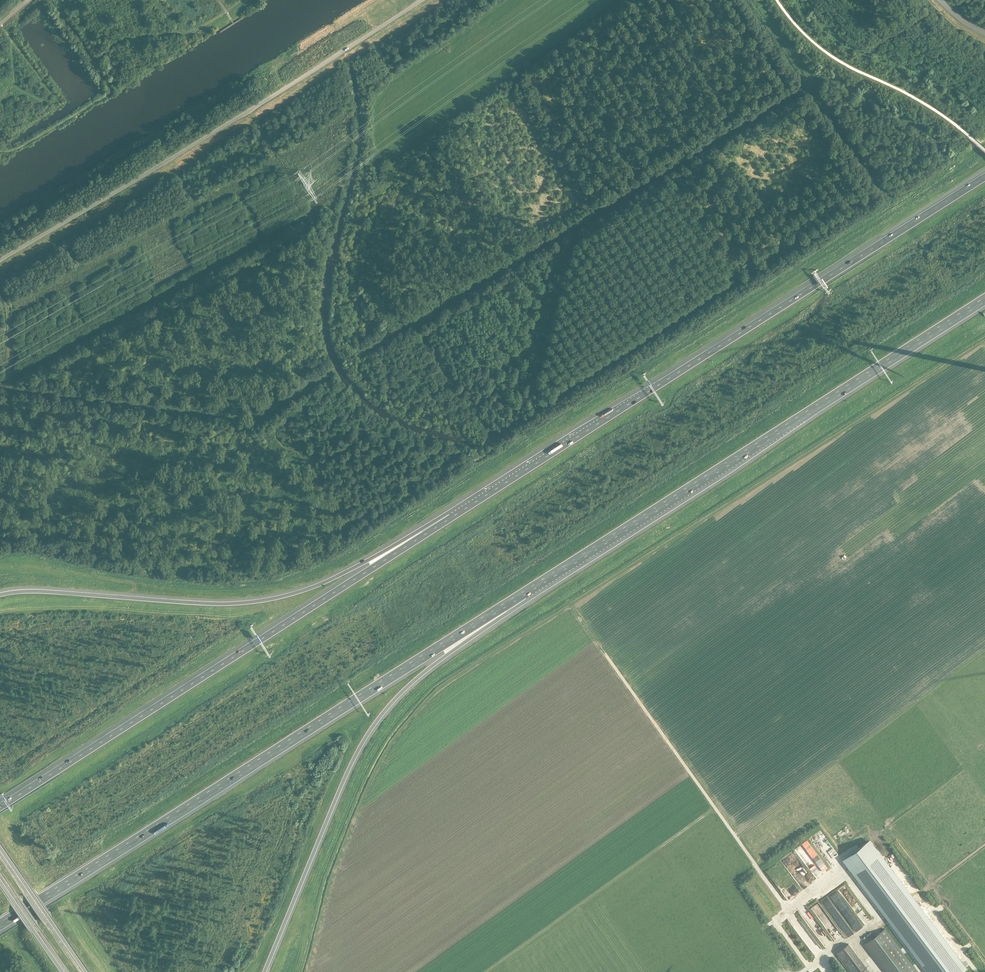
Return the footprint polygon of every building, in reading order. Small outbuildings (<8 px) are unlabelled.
[(257,637),(246,644),(247,647),(259,640),(257,637)] [(870,839),(843,860),(927,971),(960,971),(966,968),(870,839)] [(795,882),(806,876),(799,861),(795,863),(793,859),(790,861),(791,862),(788,864),(790,868),(789,869),(795,882)] [(771,873),(788,904),(801,897),(790,877),(787,878),(782,867),(771,873)] [(837,906),(840,904),(835,894),(832,896),(837,906)] [(834,912),(829,897),(824,899),(830,914),(834,912)] [(865,921),(868,919),(857,905),(854,908),(865,921)] [(815,908),(821,920),(825,917),(819,906),(815,908)] [(787,919),(812,954),(817,950),(818,952),(814,955),(816,957),(823,952),(805,928),(795,914),(787,919)] [(892,939),(885,929),(864,944),(864,945),(885,971),(917,971),(892,939)] [(848,944),(836,953),(851,971),(870,971),(848,944)]
